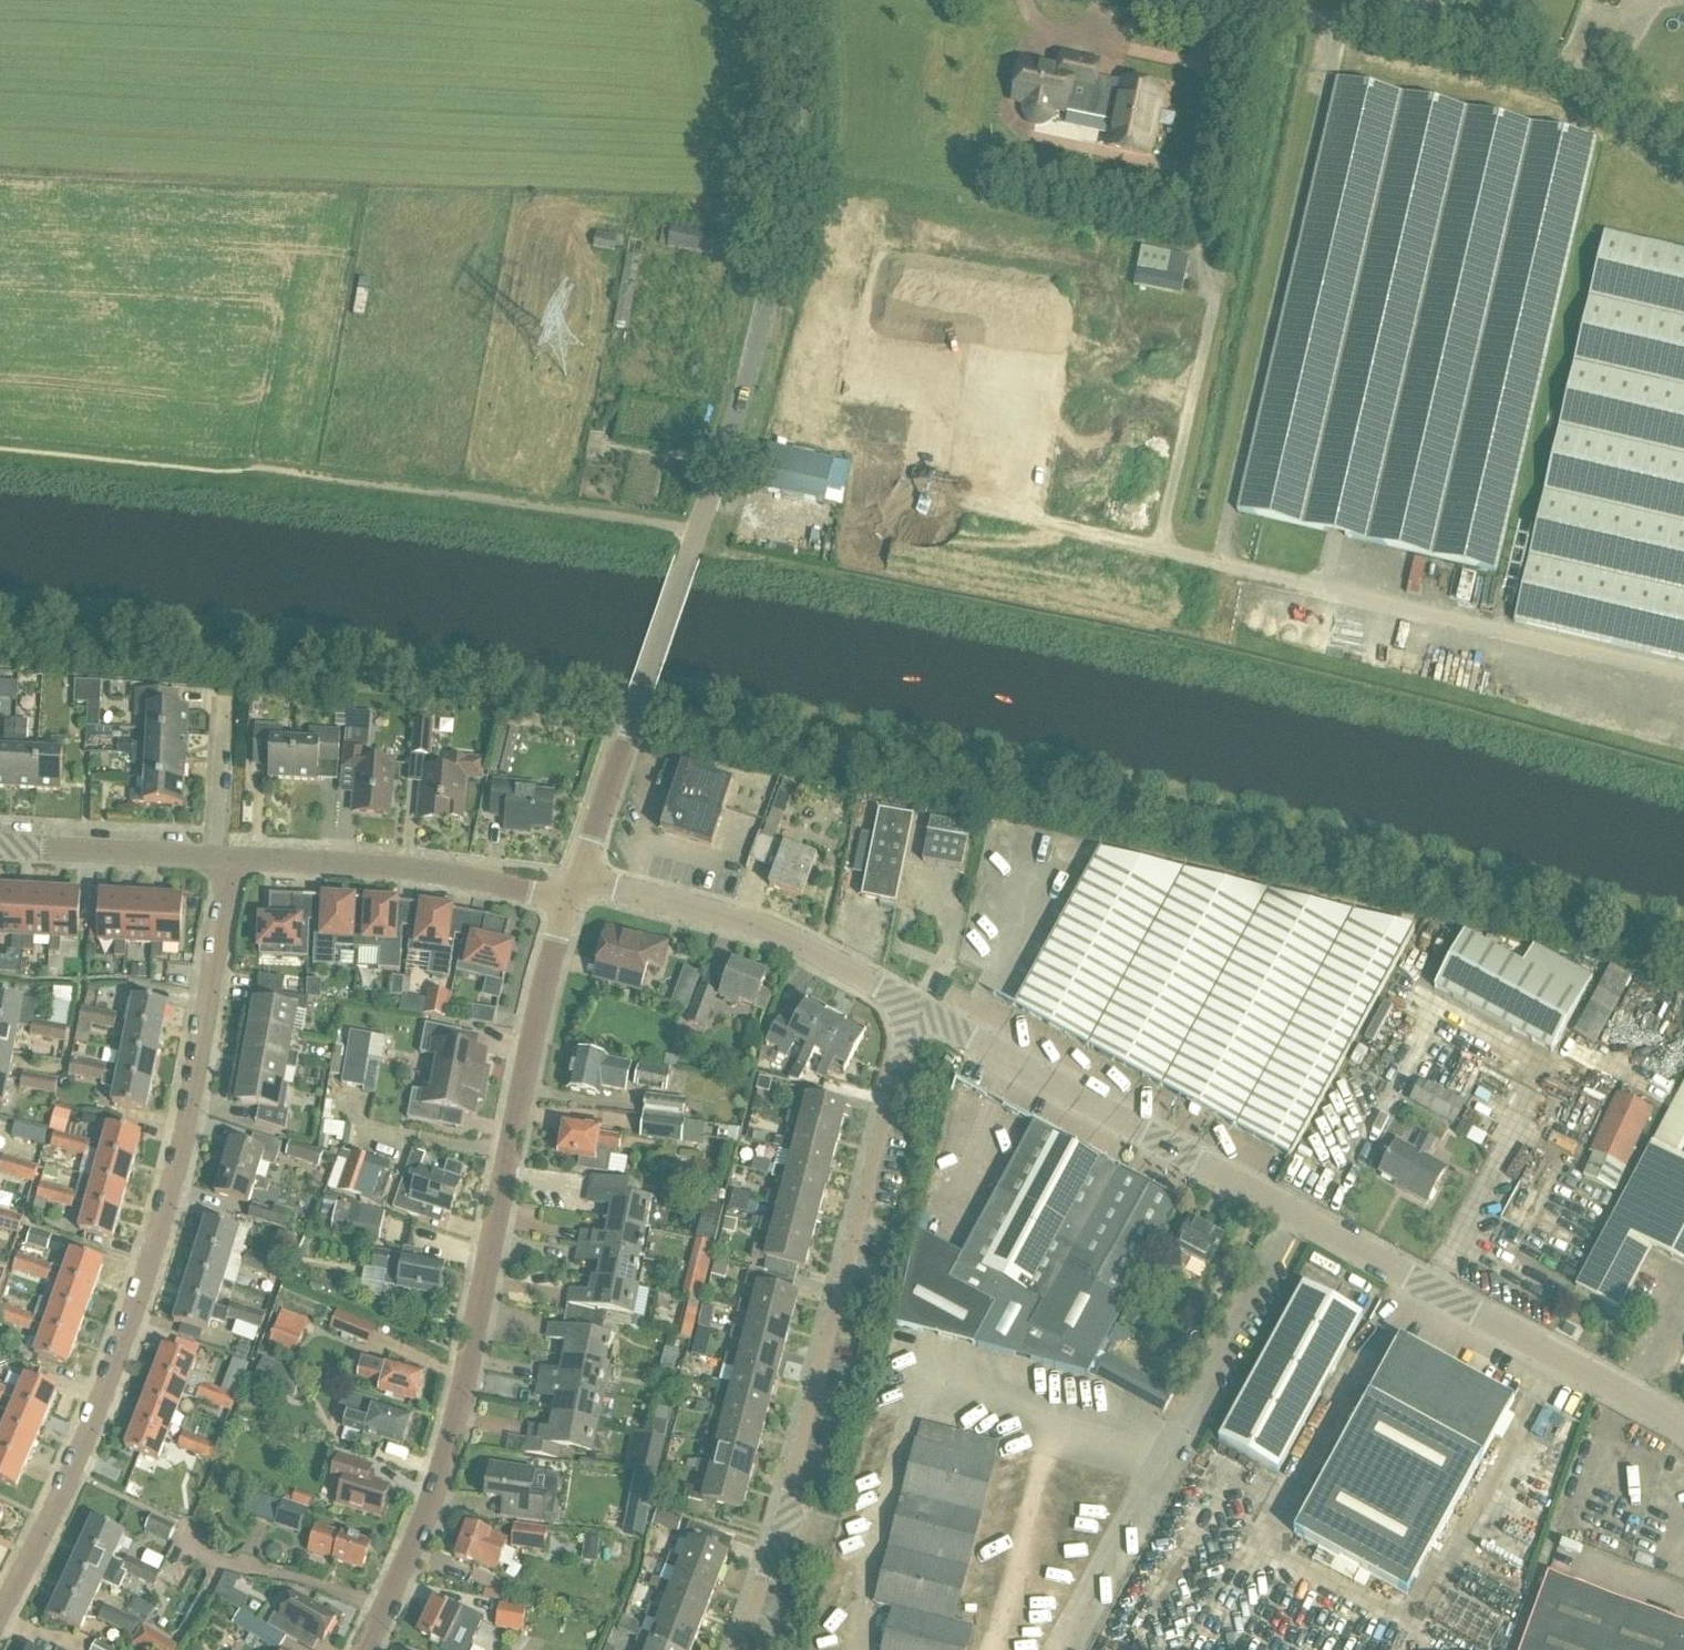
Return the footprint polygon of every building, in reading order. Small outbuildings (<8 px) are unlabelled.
[(1063,57),(1060,70),(1022,62),(1013,101),(1026,104),(1026,108),(1025,113),(1027,118),(1031,122),(1036,124),(1041,124),(1046,122),(1050,119),(1052,114),(1053,109),(1066,112),(1066,111),(1087,115),(1089,103),(1092,90),(1093,90),(1099,64),(1063,57)] [(1497,573),(1547,356),(1597,140),(1337,80),(1238,513),(1497,573)] [(1089,103),(1087,115),(1081,141),(1109,147),(1103,172),(1143,180),(1156,115),(1117,107),(1117,108),(1089,103)] [(712,256),(715,238),(672,230),(668,248),(712,256)] [(617,236),(596,233),(594,248),(614,252),(617,236)] [(1605,234),(1544,494),(1514,623),(1683,663),(1683,252),(1605,234)] [(367,320),(370,296),(358,295),(355,319),(367,320)] [(828,490),(826,449),(765,451),(767,492),(828,490)] [(832,452),(827,495),(844,497),(849,454),(832,452)] [(0,682),(0,700),(18,701),(19,683),(0,682)] [(101,706),(103,683),(75,682),(74,705),(101,706)] [(138,707),(138,717),(150,718),(149,732),(188,734),(189,710),(178,709),(179,693),(139,691),(138,707)] [(345,728),(346,712),(337,711),(335,727),(345,728)] [(370,714),(348,712),(346,712),(345,728),(346,728),(345,741),(368,743),(369,733),(382,734),(384,715),(370,714)] [(16,738),(14,789),(38,790),(40,752),(26,751),(27,740),(29,740),(30,722),(17,721),(17,723),(16,738)] [(431,758),(434,724),(414,721),(411,756),(431,758)] [(14,789),(16,738),(17,723),(5,722),(4,737),(6,738),(5,750),(0,749),(0,788),(14,789)] [(294,782),(296,742),(283,742),(284,730),(256,728),(254,765),(270,766),(269,780),(294,782)] [(85,729),(85,738),(113,739),(113,729),(85,729)] [(509,777),(519,734),(500,729),(492,767),(490,773),(496,774),(509,777)] [(296,742),(294,782),(319,783),(319,781),(323,781),(332,769),(336,769),(338,733),(310,731),(309,743),(296,742)] [(136,744),(135,755),(152,756),(186,758),(188,734),(149,732),(149,744),(136,744)] [(40,752),(38,790),(62,791),(64,753),(65,740),(54,740),(53,752),(40,752)] [(389,816),(394,765),(367,763),(368,748),(346,746),(344,770),(357,771),(353,812),(389,816)] [(110,770),(110,755),(90,755),(89,769),(110,770)] [(135,755),(135,765),(148,766),(147,780),(185,782),(186,758),(152,756),(135,755)] [(481,779),(482,766),(482,762),(450,759),(449,772),(423,770),(418,819),(451,822),(452,818),(461,819),(465,778),(481,779)] [(733,784),(682,766),(667,764),(663,776),(661,775),(656,788),(673,794),(660,831),(712,849),(733,784)] [(134,791),(133,804),(145,804),(183,807),(185,782),(147,780),(146,792),(134,791)] [(552,831),(555,796),(537,794),(538,786),(513,784),(496,782),(493,818),(508,819),(507,827),(552,831)] [(102,802),(103,788),(92,787),(90,801),(102,802)] [(784,817),(793,795),(779,790),(771,812),(784,817)] [(896,905),(914,818),(880,811),(862,898),(896,905)] [(962,870),(971,829),(932,821),(923,862),(962,870)] [(802,899),(817,858),(759,836),(750,861),(776,871),(770,887),(802,899)] [(1099,852),(1014,1009),(1290,1160),(1416,930),(1099,852)] [(26,890),(0,889),(0,936),(13,937),(12,952),(7,951),(7,958),(0,958),(0,973),(22,975),(22,952),(23,938),(26,890)] [(23,938),(22,952),(34,953),(35,938),(50,939),(53,892),(26,890),(23,938)] [(78,941),(81,893),(53,892),(50,939),(50,954),(60,954),(61,940),(78,941)] [(125,958),(126,943),(129,896),(101,895),(98,942),(116,943),(115,957),(125,958)] [(153,945),(155,898),(129,896),(126,943),(153,945)] [(311,923),(312,899),(271,897),(270,915),(262,914),(260,957),(309,959),(310,923),(311,923)] [(155,898),(153,945),(152,959),(162,960),(163,945),(180,946),(183,899),(155,898)] [(358,949),(361,902),(312,899),(311,923),(316,923),(313,966),(336,968),(337,948),(358,949)] [(358,949),(357,968),(378,970),(384,970),(400,971),(403,927),(408,928),(412,929),(416,906),(397,904),(361,902),(358,949)] [(465,938),(471,915),(452,911),(416,906),(412,929),(408,954),(431,957),(428,976),(449,979),(455,936),(461,937),(465,938)] [(465,938),(457,973),(461,974),(486,980),(488,980),(505,984),(514,942),(506,940),(511,923),(487,918),(471,915),(465,938)] [(661,969),(668,945),(608,930),(595,979),(641,991),(648,966),(661,969)] [(1523,964),(1465,933),(1434,989),(1552,1054),(1593,978),(1533,946),(1523,964)] [(765,1012),(772,996),(761,992),(766,977),(734,965),(720,999),(739,1006),(741,1002),(765,1012)] [(1595,1047),(1632,978),(1610,967),(1574,1035),(1595,1047)] [(283,996),(285,979),(259,976),(258,993),(283,996)] [(403,998),(405,979),(393,977),(390,997),(403,998)] [(321,1001),(322,982),(307,981),(306,999),(321,1001)] [(705,1031),(718,995),(699,989),(686,1024),(705,1031)] [(445,1020),(451,995),(429,990),(423,1016),(445,1020)] [(693,996),(677,990),(672,1005),(687,1011),(693,996)] [(22,1027),(27,1000),(0,995),(0,1022),(22,1027)] [(259,1003),(254,1029),(260,1030),(291,1036),(302,1038),(305,1022),(306,1014),(309,1002),(268,995),(266,1005),(259,1003)] [(69,1020),(69,998),(53,998),(53,1020),(69,1020)] [(136,998),(130,1025),(165,1032),(170,1005),(158,1002),(136,998)] [(806,1047),(826,1010),(806,1000),(792,1026),(779,1018),(765,1044),(779,1051),(777,1054),(786,1058),(795,1041),(805,1046),(806,1047)] [(81,1015),(79,1024),(96,1028),(99,1012),(82,1008),(81,1015)] [(493,1027),(497,1011),(473,1008),(470,1024),(493,1027)] [(826,1058),(846,1021),(826,1010),(806,1047),(805,1046),(796,1064),(789,1080),(799,1083),(805,1069),(815,1051),(824,1057),(826,1058)] [(99,1012),(96,1028),(115,1031),(118,1015),(99,1012)] [(826,1058),(824,1057),(815,1074),(825,1079),(834,1062),(844,1067),(842,1072),(844,1073),(866,1032),(846,1021),(826,1058)] [(22,1027),(0,1022),(0,1050),(16,1053),(22,1027)] [(30,1037),(47,1040),(50,1025),(48,1024),(33,1022),(30,1037)] [(68,1028),(50,1025),(47,1040),(64,1044),(67,1029),(68,1028)] [(130,1025),(125,1052),(159,1059),(165,1032),(130,1025)] [(462,1034),(462,1032),(426,1025),(421,1054),(440,1058),(436,1076),(486,1086),(490,1066),(484,1065),(486,1054),(455,1047),(457,1033),(462,1034)] [(291,1036),(260,1030),(254,1029),(249,1054),(297,1063),(299,1055),(288,1053),(291,1036)] [(368,1064),(373,1036),(350,1033),(346,1057),(368,1064)] [(335,1057),(343,1058),(344,1049),(344,1048),(344,1046),(341,1046),(342,1039),(338,1038),(336,1047),(335,1057)] [(16,1053),(0,1050),(0,1077),(11,1079),(16,1053)] [(159,1059),(125,1052),(120,1078),(154,1085),(159,1059)] [(295,1071),(297,1063),(249,1054),(245,1079),(281,1086),(282,1085),(285,1069),(295,1071)] [(333,1056),(330,1076),(343,1078),(342,1086),(364,1090),(364,1093),(378,1095),(379,1092),(384,1061),(369,1058),(368,1064),(346,1057),(346,1059),(343,1058),(335,1057),(333,1056)] [(625,1095),(631,1068),(607,1063),(607,1062),(576,1056),(568,1092),(599,1099),(601,1090),(625,1095)] [(665,1057),(663,1067),(677,1069),(679,1060),(665,1057)] [(72,1060),(68,1076),(86,1080),(89,1064),(72,1060)] [(639,1067),(634,1088),(667,1095),(670,1078),(672,1069),(640,1062),(639,1067)] [(89,1064),(86,1080),(102,1083),(102,1088),(117,1091),(114,1104),(149,1111),(154,1085),(120,1078),(105,1076),(107,1067),(89,1064)] [(20,1089),(38,1093),(41,1077),(23,1073),(20,1089)] [(482,1106),(486,1086),(436,1076),(433,1094),(413,1090),(408,1119),(443,1126),(443,1125),(439,1124),(442,1110),(474,1116),(476,1105),(482,1106)] [(11,1079),(0,1077),(0,1105),(6,1106),(11,1079)] [(58,1080),(41,1077),(38,1093),(55,1097),(58,1080)] [(282,1085),(281,1086),(245,1079),(240,1104),(261,1108),(257,1123),(287,1133),(288,1112),(283,1112),(288,1086),(282,1085)] [(1454,1126),(1465,1104),(1421,1080),(1409,1102),(1454,1126)] [(74,1108),(85,1110),(87,1095),(57,1092),(54,1129),(72,1131),(74,1108)] [(1616,1193),(1626,1169),(1653,1110),(1616,1093),(1589,1153),(1593,1154),(1583,1178),(1616,1193)] [(646,1096),(643,1118),(685,1124),(688,1102),(646,1096)] [(839,1136),(846,1109),(805,1098),(801,1115),(788,1112),(785,1124),(798,1128),(798,1126),(839,1136)] [(643,1118),(640,1140),(682,1145),(682,1144),(704,1147),(706,1127),(707,1127),(696,1125),(685,1124),(643,1118)] [(1473,1130),(1462,1123),(1456,1135),(1481,1148),(1487,1137),(1473,1129),(1473,1130)] [(39,1145),(43,1131),(16,1125),(12,1138),(39,1145)] [(599,1136),(600,1127),(582,1125),(582,1129),(564,1126),(562,1140),(558,1139),(556,1153),(560,1153),(559,1156),(580,1159),(578,1171),(609,1176),(612,1158),(619,1159),(619,1155),(621,1140),(599,1136)] [(1125,1306),(1180,1204),(1034,1125),(962,1258),(949,1281),(919,1233),(895,1325),(1088,1375),(1095,1363),(1093,1362),(1124,1305),(1125,1306)] [(103,1153),(136,1162),(143,1136),(110,1126),(103,1153)] [(832,1162),(839,1136),(798,1126),(798,1128),(794,1142),(781,1139),(778,1151),(791,1154),(792,1152),(832,1162)] [(354,1129),(346,1127),(344,1140),(343,1146),(351,1147),(354,1129)] [(51,1149),(70,1154),(74,1138),(55,1133),(51,1149)] [(1429,1161),(1438,1143),(1422,1133),(1412,1152),(1397,1143),(1380,1174),(1408,1190),(1406,1194),(1427,1205),(1446,1170),(1429,1161)] [(275,1166),(281,1143),(252,1135),(249,1147),(230,1141),(223,1169),(256,1179),(256,1177),(261,1162),(275,1166)] [(91,1143),(74,1138),(70,1154),(86,1159),(91,1143)] [(321,1152),(319,1151),(290,1143),(285,1158),(319,1169),(324,1155),(324,1154),(320,1153),(321,1152)] [(1653,1145),(1578,1287),(1618,1307),(1650,1246),(1683,1264),(1683,1162),(1653,1145)] [(405,1174),(393,1209),(418,1218),(423,1204),(445,1212),(450,1214),(461,1181),(465,1168),(448,1162),(443,1175),(421,1168),(426,1154),(414,1150),(405,1174)] [(380,1210),(395,1169),(376,1162),(376,1161),(351,1154),(341,1151),(327,1191),(365,1204),(365,1205),(380,1210)] [(825,1189),(832,1162),(792,1152),(791,1154),(787,1169),(774,1166),(771,1177),(784,1180),(785,1179),(825,1189)] [(129,1187),(136,1162),(103,1153),(96,1178),(129,1187)] [(21,1162),(3,1157),(0,1167),(0,1175),(16,1179),(21,1162)] [(755,1160),(752,1172),(769,1176),(772,1164),(755,1160)] [(38,1168),(21,1162),(16,1179),(33,1185),(38,1168)] [(256,1177),(256,1179),(223,1169),(215,1195),(249,1204),(253,1187),(267,1191),(270,1181),(256,1177)] [(639,1177),(626,1175),(626,1178),(625,1184),(637,1187),(639,1177)] [(121,1213),(129,1187),(96,1178),(89,1203),(121,1213)] [(591,1178),(586,1204),(610,1209),(607,1224),(646,1231),(652,1201),(642,1199),(644,1188),(637,1187),(625,1184),(591,1178)] [(819,1216),(825,1189),(785,1179),(784,1180),(781,1195),(768,1192),(764,1205),(777,1208),(778,1205),(819,1216)] [(37,1200),(54,1205),(59,1189),(41,1184),(37,1200)] [(77,1194),(59,1189),(54,1205),(61,1207),(72,1210),(77,1194)] [(706,1191),(705,1199),(721,1201),(722,1193),(706,1191)] [(380,1219),(355,1215),(357,1203),(339,1199),(334,1226),(378,1233),(380,1219)] [(114,1239),(121,1213),(89,1203),(81,1230),(114,1239)] [(274,1212),(253,1205),(248,1219),(287,1231),(292,1212),(275,1207),(274,1212)] [(812,1242),(819,1216),(778,1205),(777,1208),(774,1222),(761,1218),(758,1231),(771,1234),(771,1232),(812,1242)] [(24,1219),(3,1212),(1,1220),(5,1222),(2,1231),(19,1235),(24,1219)] [(725,1218),(722,1232),(735,1236),(738,1221),(725,1218)] [(200,1245),(233,1256),(241,1230),(208,1219),(200,1245)] [(1208,1270),(1225,1240),(1191,1222),(1167,1267),(1182,1275),(1190,1260),(1208,1270)] [(580,1232),(577,1248),(641,1260),(646,1231),(607,1224),(605,1237),(580,1232)] [(48,1253),(53,1238),(31,1231),(26,1246),(48,1253)] [(297,1237),(280,1232),(277,1241),(294,1246),(297,1237)] [(805,1269),(812,1242),(771,1232),(771,1234),(767,1248),(754,1245),(751,1258),(766,1262),(764,1272),(795,1280),(798,1267),(805,1269)] [(698,1240),(696,1249),(711,1252),(713,1244),(698,1240)] [(225,1281),(233,1256),(200,1245),(192,1270),(225,1281)] [(577,1248),(574,1263),(595,1267),(592,1281),(635,1289),(641,1260),(577,1248)] [(421,1259),(422,1253),(404,1250),(403,1257),(375,1252),(372,1271),(386,1274),(384,1286),(399,1288),(439,1296),(440,1292),(444,1289),(445,1282),(442,1278),(445,1263),(421,1259)] [(64,1278),(96,1290),(106,1264),(73,1252),(64,1278)] [(241,1269),(258,1274),(263,1258),(247,1252),(241,1269)] [(13,1271),(30,1277),(36,1261),(19,1255),(13,1271)] [(280,1263),(263,1258),(258,1274),(274,1279),(280,1263)] [(52,1267),(36,1261),(30,1277),(48,1283),(52,1267)] [(725,1280),(728,1266),(714,1263),(711,1277),(725,1280)] [(216,1307),(225,1281),(192,1270),(183,1296),(216,1307)] [(692,1270),(688,1286),(701,1289),(702,1289),(706,1273),(692,1270)] [(791,1324),(798,1297),(791,1296),(794,1282),(749,1271),(745,1287),(757,1290),(753,1304),(740,1301),(737,1313),(750,1316),(750,1314),(791,1324)] [(87,1315),(96,1290),(64,1278),(55,1303),(87,1315)] [(567,1308),(565,1319),(604,1327),(605,1325),(636,1330),(638,1319),(629,1318),(635,1289),(592,1281),(589,1295),(570,1291),(566,1308),(567,1308)] [(1277,1475),(1362,1319),(1304,1287),(1219,1443),(1277,1475)] [(183,1296),(175,1322),(208,1332),(212,1321),(224,1326),(226,1319),(243,1325),(248,1309),(230,1303),(228,1311),(216,1307),(183,1296)] [(692,1342),(700,1301),(686,1298),(677,1338),(692,1342)] [(78,1340),(87,1315),(55,1303),(46,1328),(78,1340)] [(18,1311),(0,1305),(0,1306),(0,1323),(12,1327),(18,1311)] [(248,1309),(243,1325),(244,1325),(262,1331),(267,1315),(248,1309)] [(332,1313),(323,1310),(320,1320),(329,1323),(332,1313)] [(30,1333),(35,1317),(18,1311),(12,1327),(30,1333)] [(369,1346),(377,1327),(338,1311),(329,1330),(369,1346)] [(1139,1331),(1144,1320),(1130,1313),(1125,1323),(1139,1331)] [(784,1351),(791,1324),(750,1314),(750,1316),(746,1331),(733,1328),(730,1340),(743,1343),(744,1341),(784,1351)] [(602,1338),(604,1327),(565,1319),(562,1330),(549,1328),(546,1343),(565,1347),(562,1361),(610,1370),(616,1341),(602,1338)] [(295,1360),(306,1332),(279,1322),(268,1350),(295,1360)] [(69,1365),(78,1340),(46,1328),(36,1353),(69,1365)] [(678,1340),(669,1338),(666,1347),(676,1349),(678,1340)] [(1408,1596),(1424,1567),(1447,1523),(1483,1459),(1514,1401),(1400,1339),(1369,1396),(1334,1462),(1294,1534),(1319,1548),(1312,1562),(1352,1583),(1359,1570),(1408,1596)] [(777,1378),(784,1351),(744,1341),(743,1343),(739,1357),(727,1354),(724,1366),(736,1369),(737,1367),(777,1378)] [(239,1347),(236,1355),(246,1359),(249,1351),(239,1347)] [(155,1375),(200,1391),(204,1384),(206,1379),(193,1374),(198,1361),(165,1349),(155,1375)] [(417,1402),(425,1374),(389,1363),(364,1357),(357,1378),(366,1381),(382,1386),(380,1392),(417,1402)] [(1163,1415),(1175,1394),(1107,1357),(1094,1377),(1163,1415)] [(294,1402),(304,1374),(263,1359),(252,1386),(294,1402)] [(233,1361),(227,1376),(243,1382),(249,1367),(233,1361)] [(604,1399),(610,1370),(562,1361),(560,1375),(541,1371),(538,1386),(604,1399)] [(770,1404),(777,1378),(737,1367),(736,1369),(732,1384),(720,1381),(717,1393),(729,1396),(730,1394),(733,1395),(770,1404)] [(155,1375),(146,1399),(179,1412),(184,1398),(196,1402),(197,1399),(200,1391),(155,1375)] [(1,1405),(4,1397),(16,1402),(49,1415),(60,1390),(27,1376),(21,1392),(7,1386),(5,1389),(0,1387),(0,1405),(1,1405)] [(717,1389),(718,1383),(709,1381),(708,1387),(717,1389)] [(220,1391),(204,1384),(200,1391),(197,1399),(214,1406),(220,1391)] [(598,1428),(604,1399),(538,1386),(535,1400),(554,1404),(551,1419),(598,1428)] [(237,1398),(220,1391),(214,1406),(231,1413),(237,1398)] [(403,1446),(412,1417),(377,1406),(379,1403),(345,1392),(338,1415),(348,1419),(345,1428),(365,1434),(364,1439),(379,1444),(381,1439),(403,1446)] [(770,1404),(733,1395),(730,1394),(729,1396),(725,1410),(713,1407),(710,1420),(722,1423),(723,1420),(733,1423),(764,1431),(770,1404)] [(170,1436),(179,1412),(146,1399),(137,1424),(170,1436)] [(49,1415),(16,1402),(11,1415),(0,1410),(0,1425),(5,1427),(6,1425),(39,1439),(49,1415)] [(698,1402),(695,1413),(709,1416),(711,1405),(698,1402)] [(527,1442),(524,1453),(560,1460),(562,1449),(593,1455),(598,1428),(551,1419),(548,1433),(529,1429),(527,1442)] [(668,1424),(652,1420),(649,1435),(666,1438),(668,1424)] [(764,1431),(733,1423),(723,1420),(722,1423),(719,1436),(706,1433),(703,1445),(716,1448),(716,1447),(733,1451),(757,1457),(764,1431)] [(972,1628),(953,1623),(995,1463),(1000,1442),(922,1422),(917,1443),(875,1605),(894,1610),(883,1649),(966,1649),(972,1628)] [(160,1462),(170,1436),(137,1424),(127,1450),(160,1462)] [(39,1439),(6,1425),(5,1427),(0,1440),(0,1452),(28,1464),(39,1439)] [(308,1430),(305,1438),(322,1444),(324,1436),(308,1430)] [(177,1449),(195,1456),(201,1440),(184,1433),(177,1449)] [(666,1438),(636,1433),(629,1469),(659,1475),(666,1438)] [(195,1456),(199,1457),(212,1462),(218,1447),(201,1440),(195,1456)] [(757,1457),(733,1451),(716,1447),(716,1448),(712,1463),(700,1460),(696,1473),(709,1476),(709,1473),(733,1480),(750,1484),(757,1457)] [(28,1464),(0,1452),(0,1481),(17,1489),(28,1464)] [(379,1518),(389,1488),(369,1482),(374,1467),(340,1456),(331,1483),(344,1488),(339,1504),(379,1518)] [(594,1461),(581,1460),(580,1467),(593,1469),(594,1461)] [(542,1525),(546,1498),(532,1496),(535,1474),(491,1468),(486,1501),(514,1505),(512,1520),(542,1525)] [(750,1484),(733,1480),(709,1473),(709,1476),(705,1490),(693,1486),(685,1514),(707,1520),(712,1503),(743,1511),(750,1484)] [(651,1495),(633,1491),(628,1514),(647,1518),(651,1495)] [(293,1499),(311,1505),(313,1498),(295,1493),(293,1499)] [(282,1502),(256,1494),(248,1515),(275,1524),(275,1526),(302,1535),(309,1510),(283,1501),(282,1502)] [(310,1509),(311,1505),(293,1499),(292,1503),(310,1509)] [(679,1534),(684,1519),(657,1511),(652,1526),(679,1534)] [(170,1543),(176,1528),(153,1516),(145,1531),(170,1543)] [(83,1545),(115,1560),(127,1535),(94,1520),(83,1545)] [(669,1555),(665,1567),(677,1572),(679,1568),(717,1583),(727,1556),(708,1549),(714,1533),(690,1524),(684,1540),(689,1542),(682,1560),(669,1555)] [(545,1554),(548,1530),(514,1525),(511,1549),(545,1554)] [(343,1535),(317,1526),(308,1551),(333,1560),(362,1570),(371,1543),(344,1533),(343,1535)] [(492,1537),(468,1529),(456,1561),(480,1570),(481,1569),(497,1575),(508,1545),(491,1539),(492,1537)] [(586,1534),(584,1547),(599,1549),(600,1536),(586,1534)] [(83,1545),(72,1569),(104,1584),(120,1591),(127,1575),(122,1573),(123,1571),(126,1565),(125,1564),(115,1560),(83,1545)] [(139,1581),(146,1566),(128,1557),(125,1564),(126,1565),(122,1573),(139,1581)] [(146,1566),(139,1581),(154,1588),(161,1573),(146,1566)] [(708,1608),(717,1583),(679,1568),(677,1572),(672,1586),(659,1581),(655,1593),(667,1598),(669,1594),(708,1608)] [(93,1608),(104,1584),(72,1569),(61,1593),(93,1608)] [(1546,1580),(1521,1649),(1683,1649),(1683,1630),(1546,1580)] [(82,1633),(93,1608),(61,1593),(49,1618),(82,1633)] [(698,1634),(708,1608),(669,1594),(667,1598),(662,1612),(649,1607),(645,1619),(658,1623),(659,1619),(698,1634)] [(268,1627),(287,1638),(297,1643),(303,1632),(323,1643),(336,1619),(293,1595),(280,1618),(274,1615),(268,1627)] [(124,1614),(117,1629),(132,1637),(136,1630),(141,1632),(156,1608),(147,1603),(146,1604),(137,1599),(127,1616),(124,1614)] [(461,1614),(436,1602),(420,1634),(446,1646),(457,1621),(472,1628),(478,1616),(463,1609),(461,1614)] [(521,1633),(526,1610),(500,1605),(495,1629),(521,1633)] [(117,1629),(124,1614),(106,1606),(99,1621),(117,1629)] [(268,1627),(250,1617),(242,1631),(275,1649),(281,1649),(287,1638),(268,1627)] [(698,1634),(659,1619),(658,1623),(652,1638),(640,1633),(635,1644),(648,1649),(650,1645),(663,1649),(692,1649),(698,1634)] [(515,1639),(514,1649),(536,1649),(537,1640),(515,1639)] [(92,1649),(113,1649),(97,1642),(92,1649)]
